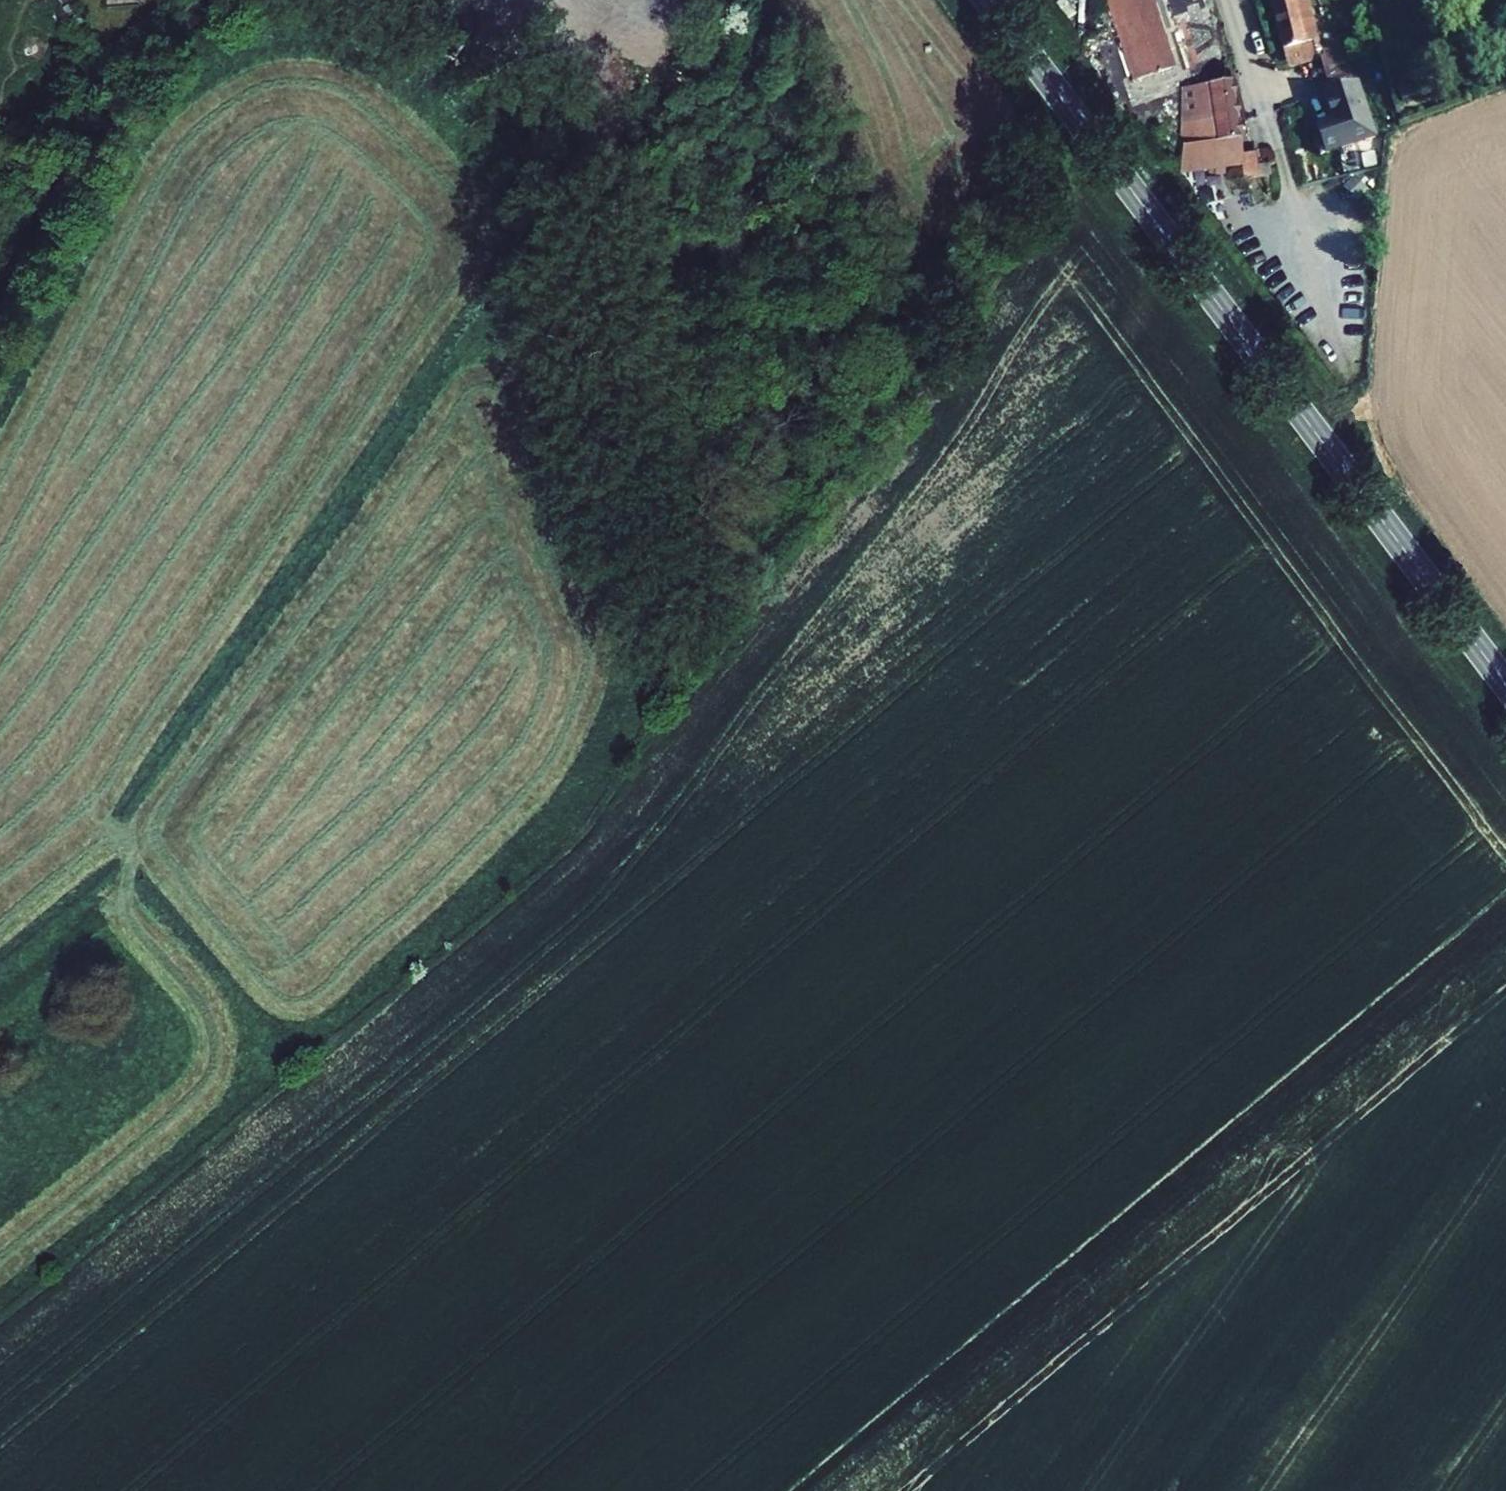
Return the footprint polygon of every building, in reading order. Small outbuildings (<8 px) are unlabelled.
[(1126,57),(1130,55),(1142,87),(1174,75),(1163,44),(1166,42),(1150,0),(1105,0),(1126,57)] [(1282,68),(1315,59),(1310,41),(1315,40),(1305,0),(1266,0),(1282,68)] [(1347,86),(1335,54),(1315,59),(1324,92),(1318,93),(1325,122),(1309,127),(1319,155),(1368,140),(1351,85),(1347,86)] [(1236,91),(1186,95),(1186,126),(1186,180),(1219,177),(1220,185),(1268,184),(1266,158),(1253,158),(1236,91)]
